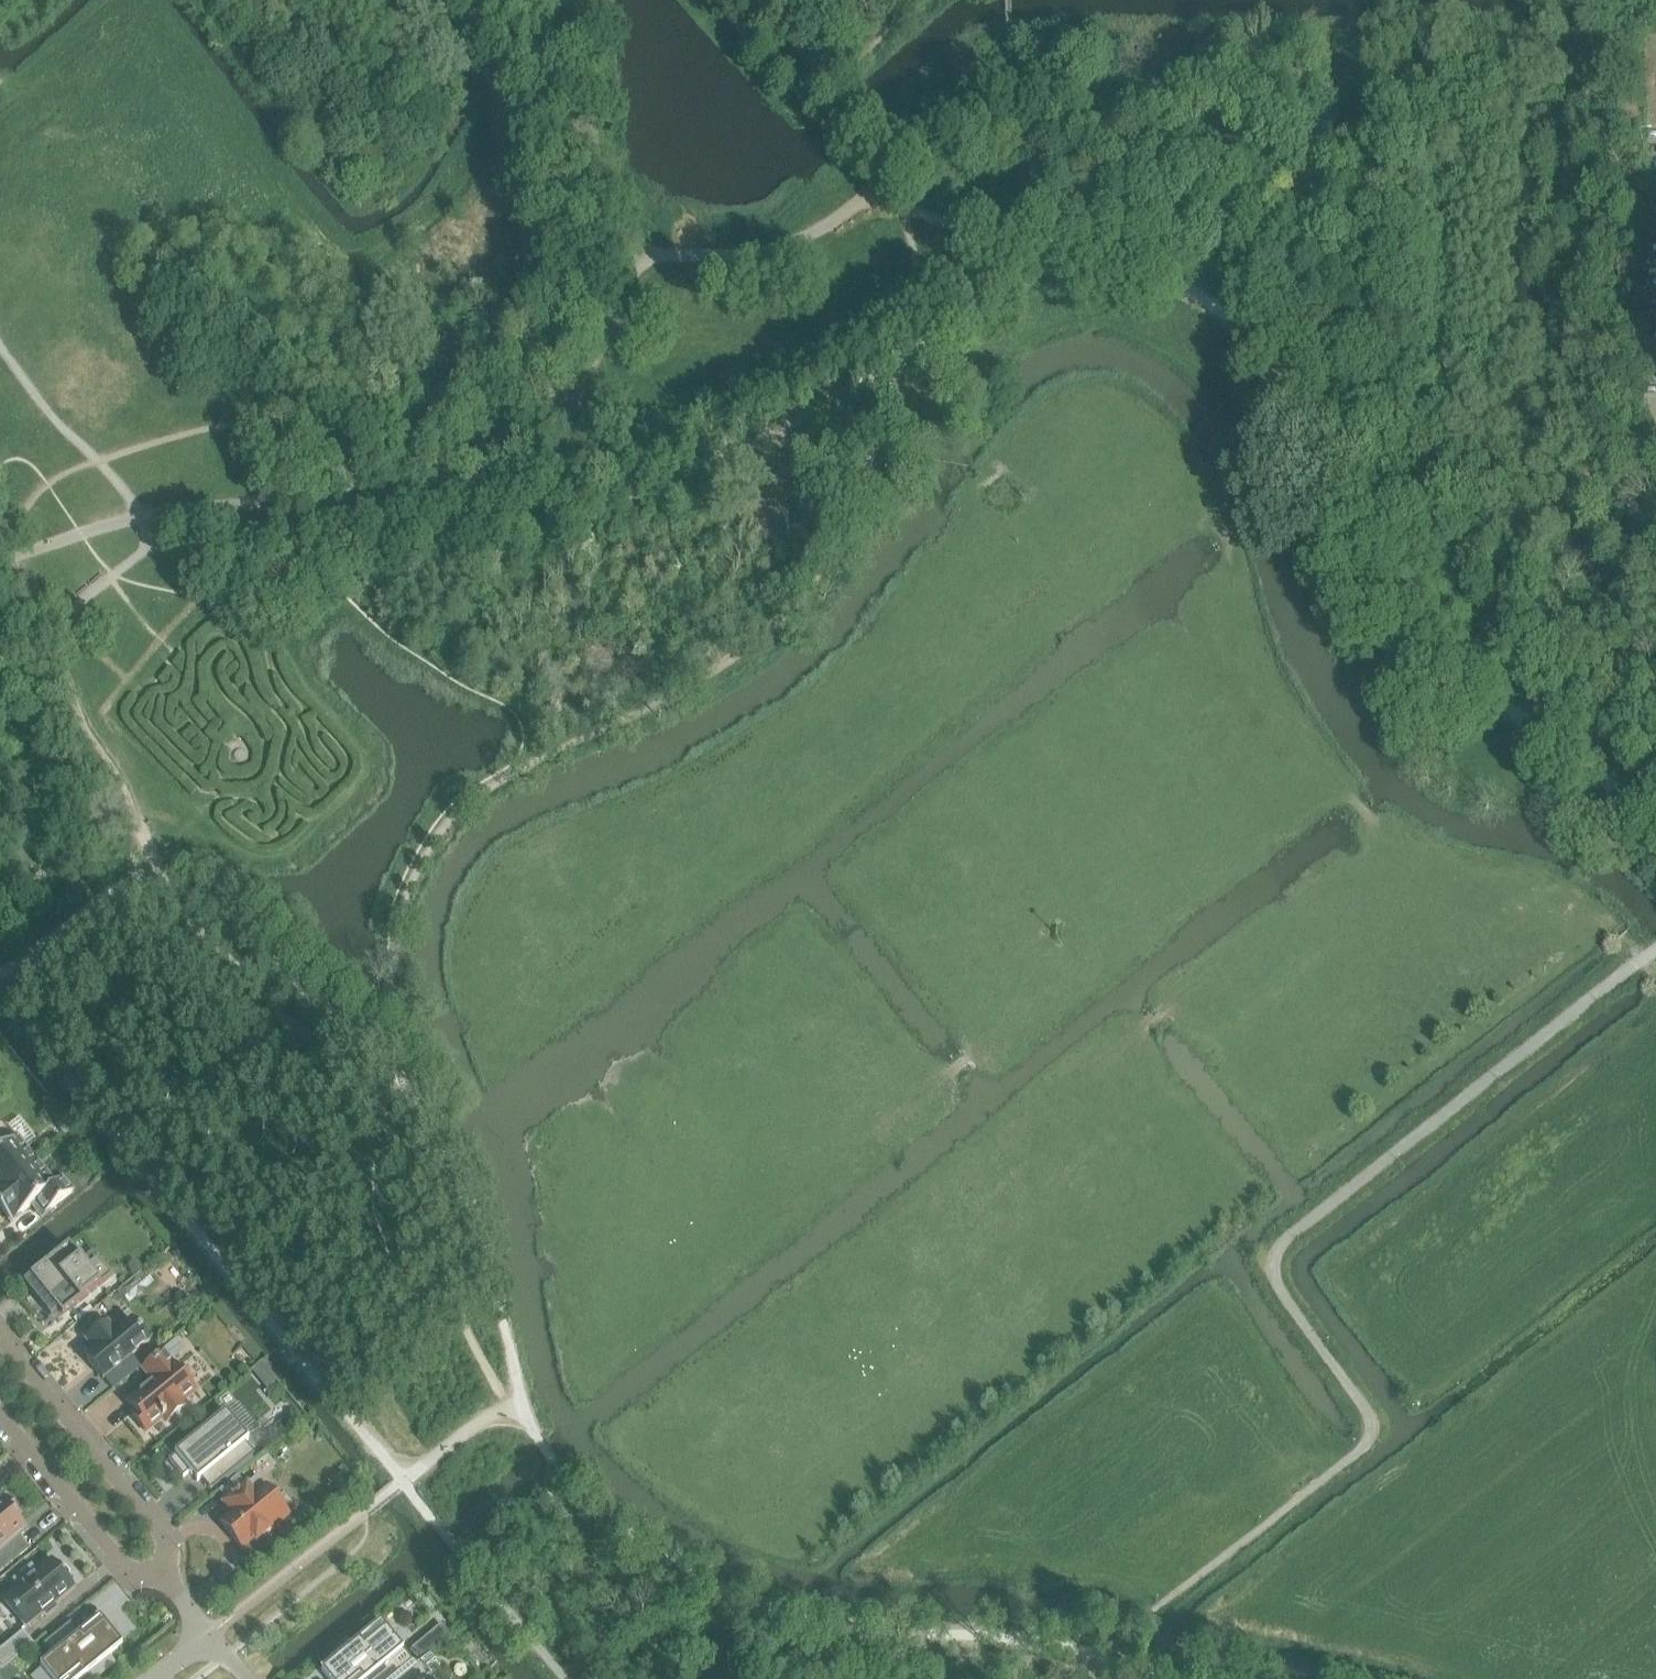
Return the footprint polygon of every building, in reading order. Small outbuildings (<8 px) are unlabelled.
[(28,1150),(38,1142),(19,1119),(9,1127),(18,1138),(0,1152),(0,1195),(39,1164),(28,1150)] [(73,1193),(62,1179),(56,1185),(39,1164),(0,1195),(0,1209),(11,1223),(39,1200),(49,1213),(73,1193)] [(64,1306),(69,1312),(113,1276),(98,1259),(87,1268),(69,1247),(24,1284),(51,1317),(64,1306)] [(107,1323),(86,1340),(96,1352),(86,1360),(103,1380),(104,1379),(112,1389),(140,1367),(131,1357),(149,1342),(133,1322),(116,1335),(107,1323)] [(153,1381),(127,1402),(137,1413),(132,1416),(146,1433),(162,1419),(166,1423),(186,1406),(183,1402),(196,1392),(170,1361),(182,1351),(176,1343),(143,1370),(153,1381)] [(255,1454),(245,1443),(248,1440),(226,1412),(175,1455),(169,1461),(183,1478),(190,1473),(197,1482),(201,1479),(210,1491),(255,1454)] [(268,1528),(287,1512),(267,1488),(266,1489),(257,1478),(247,1486),(247,1485),(224,1504),(233,1515),(222,1525),(242,1549),(253,1540),(256,1545),(271,1532),(268,1528)] [(19,1537),(24,1533),(16,1523),(19,1520),(5,1503),(0,1507),(0,1573),(29,1549),(19,1537)] [(54,1605),(75,1588),(70,1581),(70,1574),(65,1568),(58,1567),(53,1560),(36,1574),(31,1568),(15,1581),(20,1587),(3,1601),(26,1628),(43,1614),(46,1618),(57,1609),(54,1605)] [(122,1646),(104,1623),(84,1639),(71,1622),(42,1645),(52,1657),(40,1667),(50,1678),(66,1678),(78,1669),(84,1677),(122,1646)] [(419,1662),(450,1636),(441,1625),(410,1651),(419,1662)] [(392,1659),(403,1650),(386,1628),(364,1646),(359,1640),(321,1671),(328,1678),(358,1678),(359,1678),(361,1678),(392,1678),(401,1671),(392,1659)] [(34,1646),(23,1632),(0,1651),(0,1671),(1,1672),(34,1646)] [(430,1676),(419,1662),(399,1678),(426,1678),(430,1676)]
